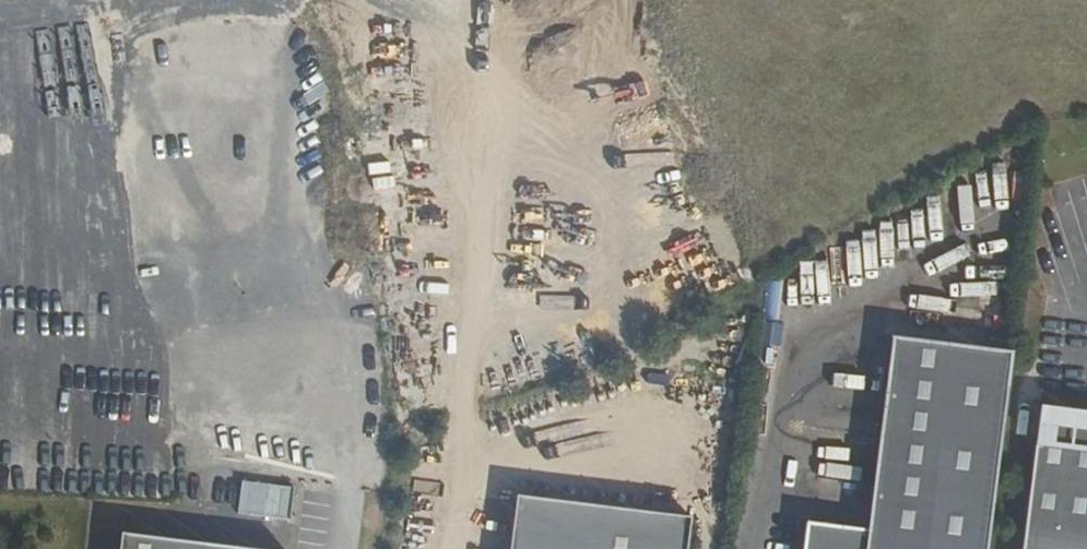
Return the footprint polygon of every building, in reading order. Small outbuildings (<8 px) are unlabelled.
[(1068,235),(1086,230),(1086,201),(1083,185),(1056,192),(1068,235)] [(1010,351),(890,337),(866,529),(806,522),(803,548),(986,548),(1010,351)] [(1038,416),(1022,548),(1086,548),(1086,423),(1038,416)] [(240,481),(238,516),(291,519),(294,485),(240,481)] [(693,509),(515,489),(508,548),(689,548),(693,509)] [(122,534),(120,548),(244,548),(122,534)]
